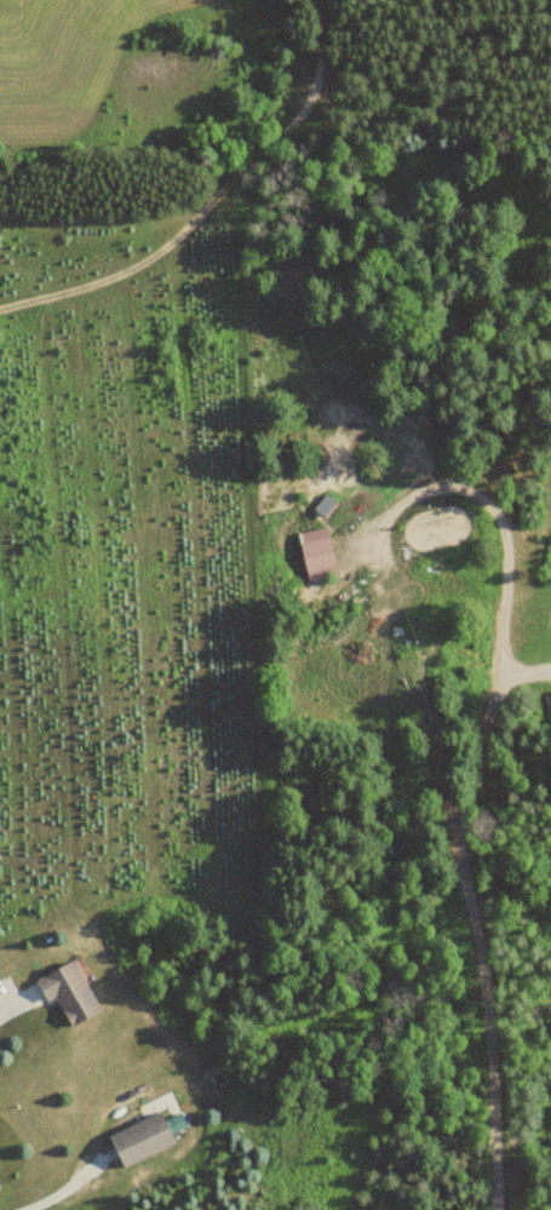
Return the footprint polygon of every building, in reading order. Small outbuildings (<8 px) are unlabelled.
[(313,507),(322,516),(334,504),(325,495),(313,507)] [(335,576),(325,528),(296,534),(306,582),(335,576)] [(53,999),(67,1027),(97,1012),(71,961),(33,980),(45,1003),(53,999)] [(106,1135),(119,1168),(174,1146),(161,1113),(106,1135)]
